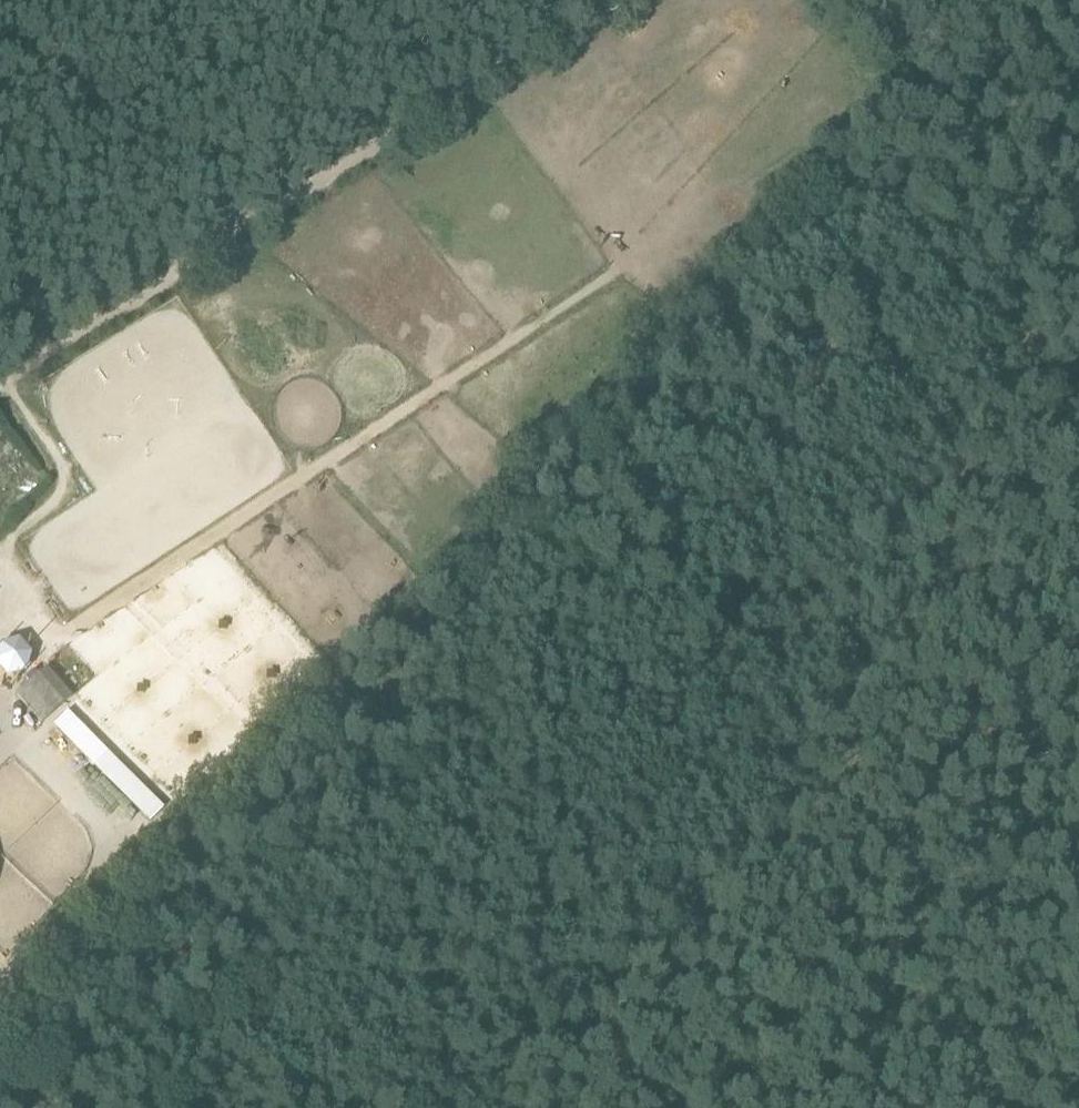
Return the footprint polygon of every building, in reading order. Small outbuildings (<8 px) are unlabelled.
[(65,718),(43,688),(15,707),(37,738),(65,718)]
